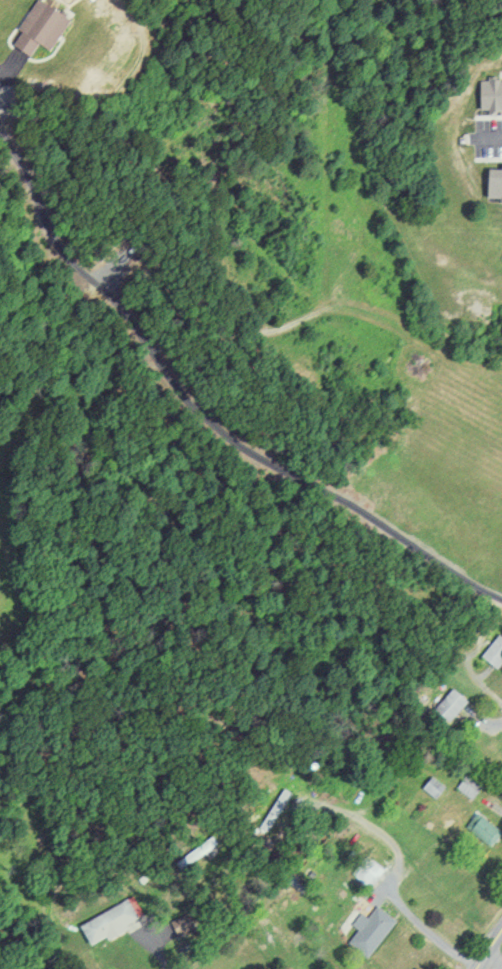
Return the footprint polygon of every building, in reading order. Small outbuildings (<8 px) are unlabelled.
[(32,45),(45,53),(64,20),(31,0),(4,47),(24,59),(32,45)] [(501,112),(501,79),(474,79),(474,112),(501,112)] [(480,201),(501,202),(501,168),(480,168),(480,201)] [(501,657),(501,640),(497,634),(475,654),(489,669),(501,657)] [(464,703),(450,688),(429,709),(444,723),(464,703)] [(480,785),(464,773),(453,788),(470,800),(480,785)] [(444,788),(430,776),(419,787),(433,799),(444,788)] [(290,800),(278,793),(257,828),(269,835),(290,800)] [(487,847),(499,832),(477,814),(465,828),(487,847)] [(366,886),(380,869),(364,856),(350,873),(366,886)] [(76,922),(85,946),(123,931),(119,920),(126,917),(121,905),(76,922)] [(357,913),(348,925),(354,930),(344,943),(365,958),(392,921),(373,906),(364,918),(357,913)]
